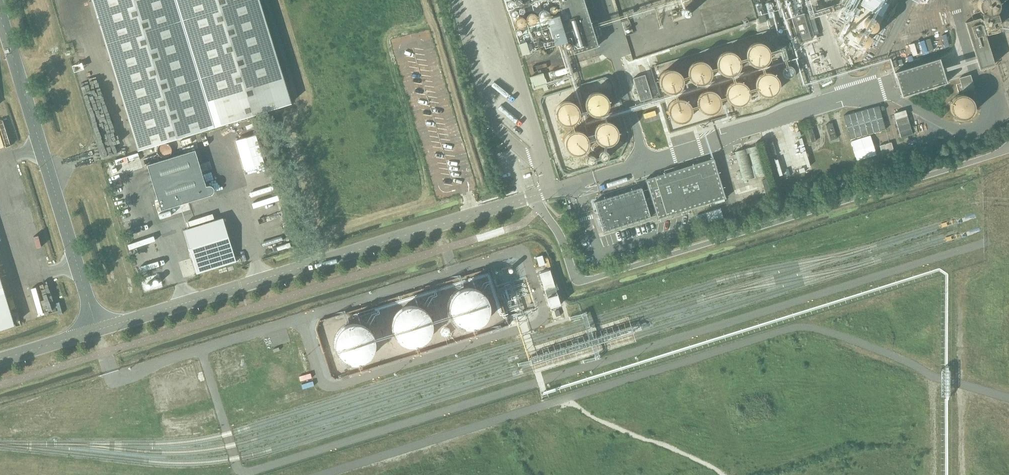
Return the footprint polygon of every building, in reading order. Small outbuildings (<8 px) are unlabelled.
[(259,0),(92,0),(138,150),(291,103),(259,0)] [(584,0),(558,0),(562,13),(570,39),(574,53),(598,46),(584,0)] [(842,5),(843,5),(837,17),(846,22),(839,35),(848,39),(846,43),(865,53),(892,0),(844,0),(842,5)] [(978,5),(978,6),(978,7),(979,8),(979,9),(980,10),(980,11),(982,12),(983,13),(985,13),(986,14),(988,14),(989,14),(991,13),(993,13),(994,12),(995,11),(996,10),(997,9),(997,8),(998,7),(998,6),(998,4),(998,3),(998,1),(998,0),(978,0),(978,1),(977,2),(977,4),(978,5)] [(539,17),(539,18),(540,19),(541,20),(542,20),(543,21),(544,21),(545,21),(546,21),(547,20),(548,20),(548,19),(549,18),(550,17),(550,16),(551,15),(550,14),(550,13),(550,12),(549,11),(548,10),(547,9),(546,9),(545,9),(544,9),(542,9),(541,10),(540,10),(539,11),(539,13),(538,13),(538,14),(538,15),(538,16),(539,17)] [(539,18),(539,17),(538,16),(537,15),(536,14),(536,13),(535,13),(534,12),(532,12),(531,13),(530,13),(529,13),(528,14),(528,15),(527,15),(527,17),(527,18),(527,19),(527,20),(526,18),(525,18),(524,17),(524,16),(522,16),(521,16),(519,16),(517,17),(517,18),(516,18),(516,19),(515,20),(515,21),(515,22),(515,23),(515,24),(516,25),(516,26),(517,26),(517,27),(518,27),(519,28),(520,28),(521,28),(522,28),(523,28),(524,27),(525,26),(526,25),(527,24),(527,23),(527,22),(527,21),(528,22),(529,23),(530,24),(531,24),(532,25),(533,25),(534,24),(535,24),(536,23),(537,23),(537,22),(538,22),(538,21),(539,20),(539,19),(539,18)] [(570,39),(562,13),(550,17),(548,22),(555,44),(564,41),(568,40),(570,39)] [(804,17),(804,14),(791,18),(799,42),(811,38),(810,35),(804,17)] [(813,14),(804,17),(810,35),(818,33),(813,14)] [(983,32),(980,22),(979,18),(965,22),(979,68),(993,64),(983,32)] [(993,29),(990,19),(980,22),(983,32),(993,29)] [(572,53),(568,40),(564,41),(568,55),(572,53)] [(767,47),(766,45),(765,44),(763,44),(762,43),(761,43),(759,43),(757,43),(755,43),(754,44),(752,45),(751,45),(751,46),(750,46),(750,47),(749,48),(749,49),(748,50),(748,51),(748,52),(747,52),(747,53),(747,54),(747,55),(747,56),(748,57),(748,58),(748,59),(749,61),(750,62),(751,63),(752,64),(753,64),(754,65),(756,65),(757,66),(759,66),(760,66),(761,66),(762,65),(764,65),(765,64),(766,63),(767,62),(768,61),(769,60),(769,59),(770,58),(770,57),(770,56),(770,55),(770,54),(770,53),(770,52),(770,51),(769,50),(769,48),(768,47),(767,47)] [(778,49),(778,51),(777,52),(777,53),(778,53),(778,54),(778,55),(779,56),(780,57),(781,58),(783,58),(785,58),(786,58),(786,57),(787,57),(788,56),(789,55),(789,54),(789,53),(790,52),(789,51),(789,50),(789,49),(788,48),(787,47),(785,46),(784,46),(782,46),(781,47),(780,47),(779,48),(778,49)] [(725,52),(724,53),(723,53),(722,54),(721,55),(720,56),(719,58),(719,59),(718,60),(718,62),(718,63),(718,64),(718,65),(718,66),(718,67),(719,68),(719,69),(720,70),(720,71),(722,72),(723,73),(724,74),(726,74),(727,74),(728,75),(730,75),(731,74),(732,74),(734,74),(735,73),(736,73),(737,72),(738,71),(739,70),(739,69),(740,68),(740,67),(740,66),(741,65),(741,64),(741,63),(741,62),(741,61),(740,60),(740,59),(739,58),(739,57),(738,56),(738,55),(737,54),(735,53),(734,53),(733,52),(731,52),(729,52),(727,52),(726,52),(725,52)] [(902,92),(946,81),(941,58),(897,69),(902,92)] [(693,62),(692,63),(690,65),(689,67),(688,69),(688,71),(688,73),(688,75),(689,77),(690,79),(692,81),(694,82),(695,83),(697,83),(700,84),(702,83),(704,83),(706,82),(707,80),(709,79),(710,77),(711,75),(711,73),(711,71),(711,69),(710,67),(709,65),(707,63),(706,62),(704,61),(702,61),(700,60),(697,61),(695,61),(693,62)] [(785,67),(784,68),(784,69),(783,69),(783,70),(783,71),(783,72),(783,73),(784,74),(784,75),(785,75),(785,76),(786,76),(787,77),(788,77),(790,77),(791,77),(792,76),(793,76),(794,75),(794,74),(795,73),(795,72),(795,71),(795,70),(795,69),(794,68),(793,67),(793,66),(792,66),(791,65),(790,65),(789,65),(788,65),(787,66),(786,66),(785,66),(785,67)] [(664,71),(662,73),(661,74),(660,76),(659,78),(658,80),(658,82),(659,84),(660,86),(661,88),(662,90),(664,91),(666,92),(668,92),(670,93),(672,92),(674,92),(676,91),(678,90),(679,88),(680,86),(681,84),(681,82),(681,80),(681,78),(680,76),(679,74),(678,73),(676,71),(674,70),(672,70),(670,70),(668,70),(666,70),(664,71)] [(762,74),(761,74),(760,75),(759,76),(758,78),(757,79),(756,80),(756,81),(756,83),(756,84),(756,85),(756,86),(757,88),(757,89),(758,90),(759,92),(760,92),(761,93),(762,94),(763,94),(764,95),(766,95),(767,95),(769,95),(770,95),(772,95),(773,94),(774,93),(775,92),(776,92),(777,90),(778,89),(778,88),(779,87),(779,86),(779,85),(779,84),(779,83),(779,81),(778,80),(778,79),(777,78),(776,77),(775,75),(774,75),(773,74),(771,73),(770,73),(769,72),(768,72),(766,72),(764,73),(762,74)] [(546,85),(543,75),(542,76),(542,73),(538,75),(538,77),(531,79),(534,89),(546,85)] [(642,101),(654,97),(646,73),(634,77),(642,101)] [(974,87),(970,74),(959,78),(963,91),(974,87)] [(577,80),(575,75),(566,78),(567,83),(577,80)] [(732,83),(730,85),(729,86),(728,87),(728,88),(727,89),(727,90),(727,91),(726,92),(726,94),(727,95),(727,96),(727,98),(728,99),(729,100),(730,101),(731,102),(732,103),(733,104),(735,104),(736,104),(737,105),(739,105),(740,104),(741,104),(743,104),(744,103),(745,102),(746,101),(747,100),(748,99),(748,98),(749,97),(749,95),(749,94),(749,92),(749,91),(749,90),(749,89),(748,88),(748,87),(747,86),(746,85),(745,84),(744,83),(742,82),(740,82),(738,81),(737,82),(735,82),(733,83),(732,83)] [(702,92),(700,93),(699,95),(698,97),(697,99),(697,101),(697,103),(697,105),(698,107),(699,109),(700,110),(702,112),(704,113),(706,113),(708,113),(710,113),(712,113),(714,112),(716,110),(717,109),(719,107),(719,105),(720,103),(720,101),(719,99),(719,97),(717,95),(716,93),(714,92),(712,91),(710,90),(708,90),(706,90),(704,91),(702,92)] [(603,93),(602,93),(602,92),(601,92),(599,91),(597,91),(596,91),(594,92),(592,92),(591,93),(589,94),(588,95),(587,96),(586,98),(585,100),(585,101),(585,102),(585,103),(585,104),(585,105),(585,106),(585,107),(586,108),(586,110),(587,111),(588,112),(589,113),(590,114),(591,114),(593,115),(595,115),(596,115),(597,115),(599,115),(600,115),(602,114),(603,114),(604,113),(606,112),(606,111),(607,110),(607,109),(608,108),(608,107),(609,105),(609,104),(609,103),(609,102),(608,101),(608,99),(607,97),(606,96),(605,95),(604,94),(603,93)] [(967,95),(965,95),(964,94),(962,94),(960,95),(959,95),(957,96),(955,97),(954,98),(953,99),(952,100),(951,102),(951,103),(950,104),(950,105),(950,106),(950,107),(950,108),(950,109),(951,110),(951,111),(952,112),(953,114),(953,115),(955,116),(956,117),(957,118),(958,118),(960,118),(962,119),(963,119),(965,118),(966,118),(968,118),(969,117),(971,115),(972,114),(973,112),(974,111),(974,110),(974,109),(974,108),(975,107),(975,106),(974,105),(974,104),(974,103),(974,102),(973,101),(973,100),(972,99),(971,98),(970,97),(968,96),(967,95)] [(673,101),(671,102),(670,104),(669,106),(668,108),(667,110),(667,112),(668,114),(669,116),(670,118),(671,119),(673,121),(675,122),(677,122),(679,122),(681,122),(683,122),(685,121),(687,119),(688,118),(689,116),(690,114),(690,112),(690,110),(690,108),(689,106),(688,104),(687,102),(685,101),(683,100),(681,100),(679,99),(677,100),(675,100),(673,101)] [(577,106),(577,105),(576,105),(575,104),(574,103),(573,102),(572,102),(570,101),(569,101),(567,101),(566,101),(564,101),(562,102),(561,103),(559,104),(558,105),(557,107),(556,108),(556,109),(556,110),(555,111),(555,112),(555,114),(556,115),(556,117),(556,118),(557,119),(558,120),(558,121),(559,122),(561,123),(562,123),(563,124),(565,124),(566,125),(567,125),(569,125),(570,124),(571,124),(572,124),(574,123),(575,122),(576,121),(577,120),(578,119),(578,118),(579,116),(579,115),(579,114),(579,113),(579,112),(579,110),(579,109),(578,108),(577,106)] [(603,122),(602,122),(600,123),(599,124),(598,125),(597,126),(596,127),(595,128),(595,129),(595,130),(595,131),(594,132),(594,134),(594,135),(595,136),(595,137),(596,139),(596,140),(598,141),(598,142),(600,143),(601,144),(602,144),(603,145),(605,145),(606,145),(608,145),(609,145),(611,144),(612,144),(613,143),(615,142),(615,141),(617,139),(617,138),(618,137),(618,135),(618,134),(618,132),(618,131),(618,129),(617,129),(617,127),(616,126),(615,125),(613,124),(612,123),(610,122),(609,122),(608,121),(606,121),(605,121),(603,122)] [(837,138),(832,122),(825,124),(830,140),(837,138)] [(816,140),(812,128),(807,129),(811,142),(816,140)] [(576,130),(575,131),(573,131),(572,132),(570,133),(569,133),(568,134),(567,136),(566,137),(566,138),(565,139),(565,141),(565,142),(565,143),(565,144),(565,145),(565,146),(566,147),(567,149),(567,150),(568,151),(569,152),(571,153),(572,154),(574,154),(575,154),(577,154),(578,154),(580,154),(581,153),(582,153),(584,152),(585,151),(586,150),(587,149),(588,148),(588,147),(588,146),(589,145),(589,144),(589,143),(589,142),(589,141),(588,140),(588,139),(588,138),(587,136),(586,135),(585,134),(584,133),(582,132),(581,131),(580,131),(578,130),(576,130)] [(172,153),(172,152),(172,151),(172,150),(172,149),(172,148),(172,147),(171,147),(171,146),(171,145),(170,145),(169,144),(167,143),(166,142),(165,142),(163,142),(162,143),(161,143),(160,144),(159,145),(158,146),(157,147),(157,148),(157,149),(157,151),(157,152),(157,153),(158,153),(158,154),(159,155),(160,156),(161,157),(163,157),(164,158),(165,158),(167,157),(168,157),(169,156),(170,155),(171,154),(172,153)] [(766,173),(758,145),(735,151),(743,180),(766,173)] [(206,186),(195,150),(147,164),(161,210),(211,194),(212,194),(213,193),(213,192),(214,191),(214,190),(214,189),(214,188),(213,187),(212,186),(211,185),(210,185),(209,185),(208,185),(207,185),(206,186)] [(726,198),(713,158),(645,179),(651,197),(652,201),(657,219),(726,198)] [(770,185),(768,179),(757,182),(758,188),(770,185)] [(756,189),(754,183),(736,188),(737,194),(756,189)] [(647,205),(652,201),(651,197),(645,199),(641,187),(594,202),(603,231),(650,217),(647,205)] [(743,217),(768,209),(766,203),(762,204),(763,207),(742,214),(743,217)] [(720,221),(717,208),(695,214),(698,226),(717,220),(717,221),(720,221)] [(694,227),(690,216),(673,221),(677,232),(694,227)] [(236,261),(223,218),(183,230),(197,273),(236,261)] [(550,307),(561,303),(551,268),(540,271),(550,307)] [(0,278),(0,329),(14,324),(0,278)] [(449,303),(449,306),(449,309),(450,312),(450,315),(452,317),(453,319),(455,322),(457,323),(460,325),(462,326),(465,327),(468,327),(470,327),(473,327),(476,326),(478,325),(481,324),(483,322),(485,320),(486,317),(488,315),(489,312),(489,309),(489,307),(489,304),(488,301),(487,298),(486,296),(484,294),(482,292),(480,290),(477,289),(475,288),(472,287),(469,287),(466,287),(464,288),(461,289),(459,290),(456,292),(454,294),(453,296),(451,298),(450,301),(449,303)] [(392,321),(392,324),(392,327),(392,330),(393,332),(394,335),(396,337),(398,339),(400,341),(402,343),(405,344),(408,345),(410,345),(413,345),(416,345),(419,344),(421,343),(424,341),(426,340),(428,338),(429,335),(431,333),(431,330),(432,327),(432,324),(432,322),(431,319),(430,316),(429,314),(427,312),(425,310),(423,308),(420,307),(418,306),(415,305),(412,305),(409,305),(406,306),(404,307),(401,308),(399,309),(397,311),(395,314),(394,316),(393,319),(392,321)] [(335,339),(334,342),(335,345),(335,348),(336,350),(337,353),(339,355),(340,357),(343,359),(345,361),(348,362),(350,362),(353,363),(356,363),(359,363),(361,362),(364,361),(366,359),(368,357),(370,355),(372,353),(373,351),(374,348),(375,345),(375,342),(374,339),(374,337),(373,334),(371,332),(370,329),(368,327),(365,326),(363,324),(360,323),(358,323),(355,323),(352,323),(349,323),(347,324),(344,326),(342,327),(340,329),(338,331),(337,334),(335,336),(335,339)]
